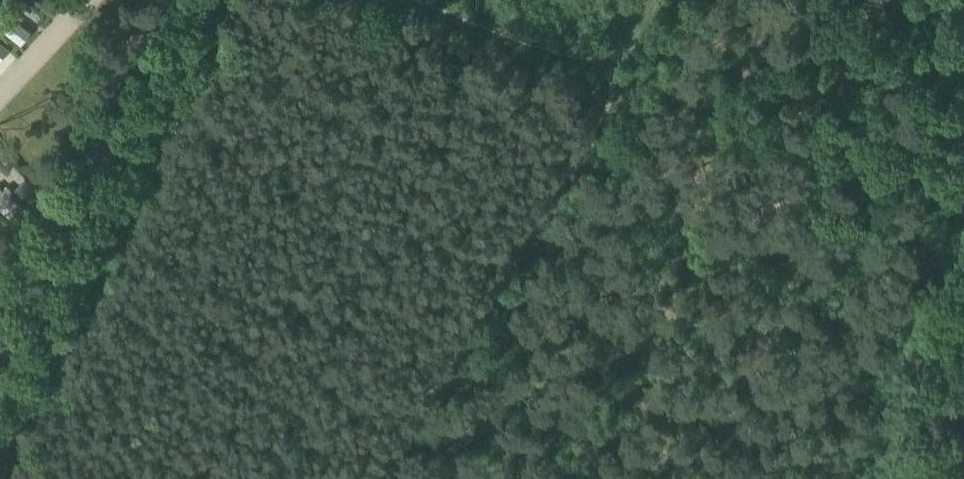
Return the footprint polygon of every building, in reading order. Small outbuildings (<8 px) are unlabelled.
[(21,44),(31,32),(0,7),(0,27),(21,44)] [(12,219),(19,226),(29,214),(18,204),(8,196),(12,191),(6,185),(2,190),(0,188),(0,209),(12,219)]
